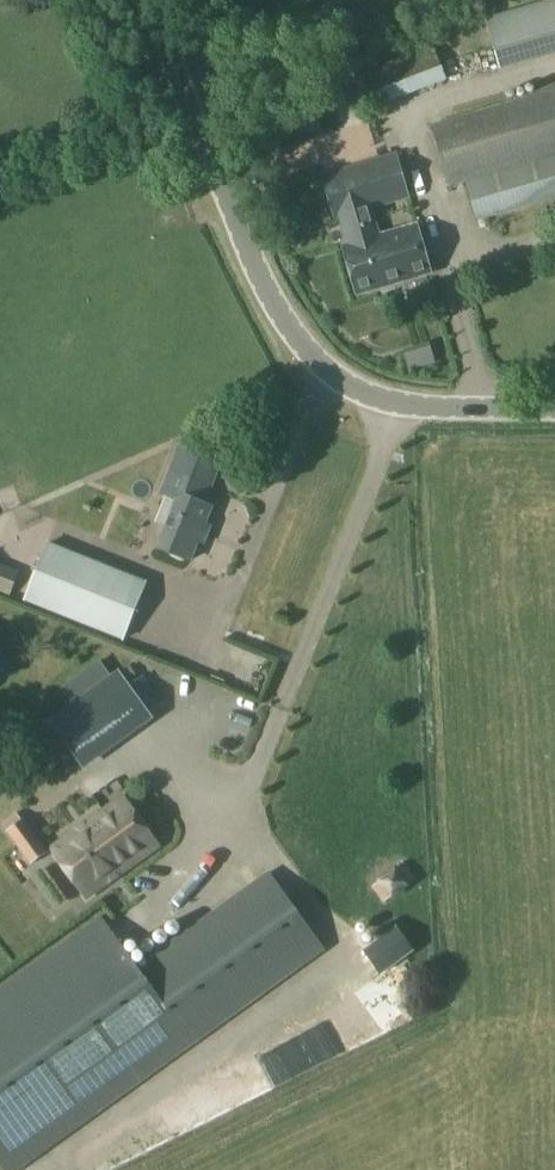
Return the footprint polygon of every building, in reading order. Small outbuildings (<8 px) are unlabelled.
[(554,55),(554,0),(553,0),(484,20),(500,71),(554,55)] [(361,76),(374,109),(447,81),(446,79),(461,73),(449,42),(433,48),(433,47),(361,76)] [(431,126),(448,189),(465,184),(476,223),(554,200),(554,89),(431,126)] [(374,198),(376,208),(408,199),(396,156),(347,170),(352,187),(359,185),(364,201),(374,198)] [(372,209),(376,208),(374,198),(364,201),(359,185),(352,187),(347,170),(323,177),(335,219),(339,218),(347,247),(380,237),(372,209)] [(380,237),(347,247),(343,248),(357,295),(430,274),(416,227),(380,237)] [(219,464),(178,448),(160,493),(177,500),(158,548),(190,561),(197,541),(203,543),(209,528),(204,525),(211,508),(203,505),(219,464)] [(120,639),(144,582),(47,541),(23,598),(120,639)] [(0,562),(0,588),(7,591),(16,569),(0,562)] [(84,771),(153,720),(148,713),(162,704),(143,678),(130,687),(119,671),(110,678),(99,662),(74,680),(85,695),(48,722),(84,771)] [(158,847),(123,798),(51,850),(86,898),(158,847)] [(31,865),(47,854),(23,821),(7,831),(31,865)] [(415,878),(402,862),(395,867),(393,864),(373,880),(376,883),(370,887),(383,903),(388,899),(390,901),(410,886),(408,884),(415,878)] [(0,1169),(15,1169),(323,953),(268,875),(135,968),(100,917),(0,988),(0,1169)] [(336,1052),(326,1028),(305,1037),(300,1026),(205,1068),(220,1103),(336,1052)]
